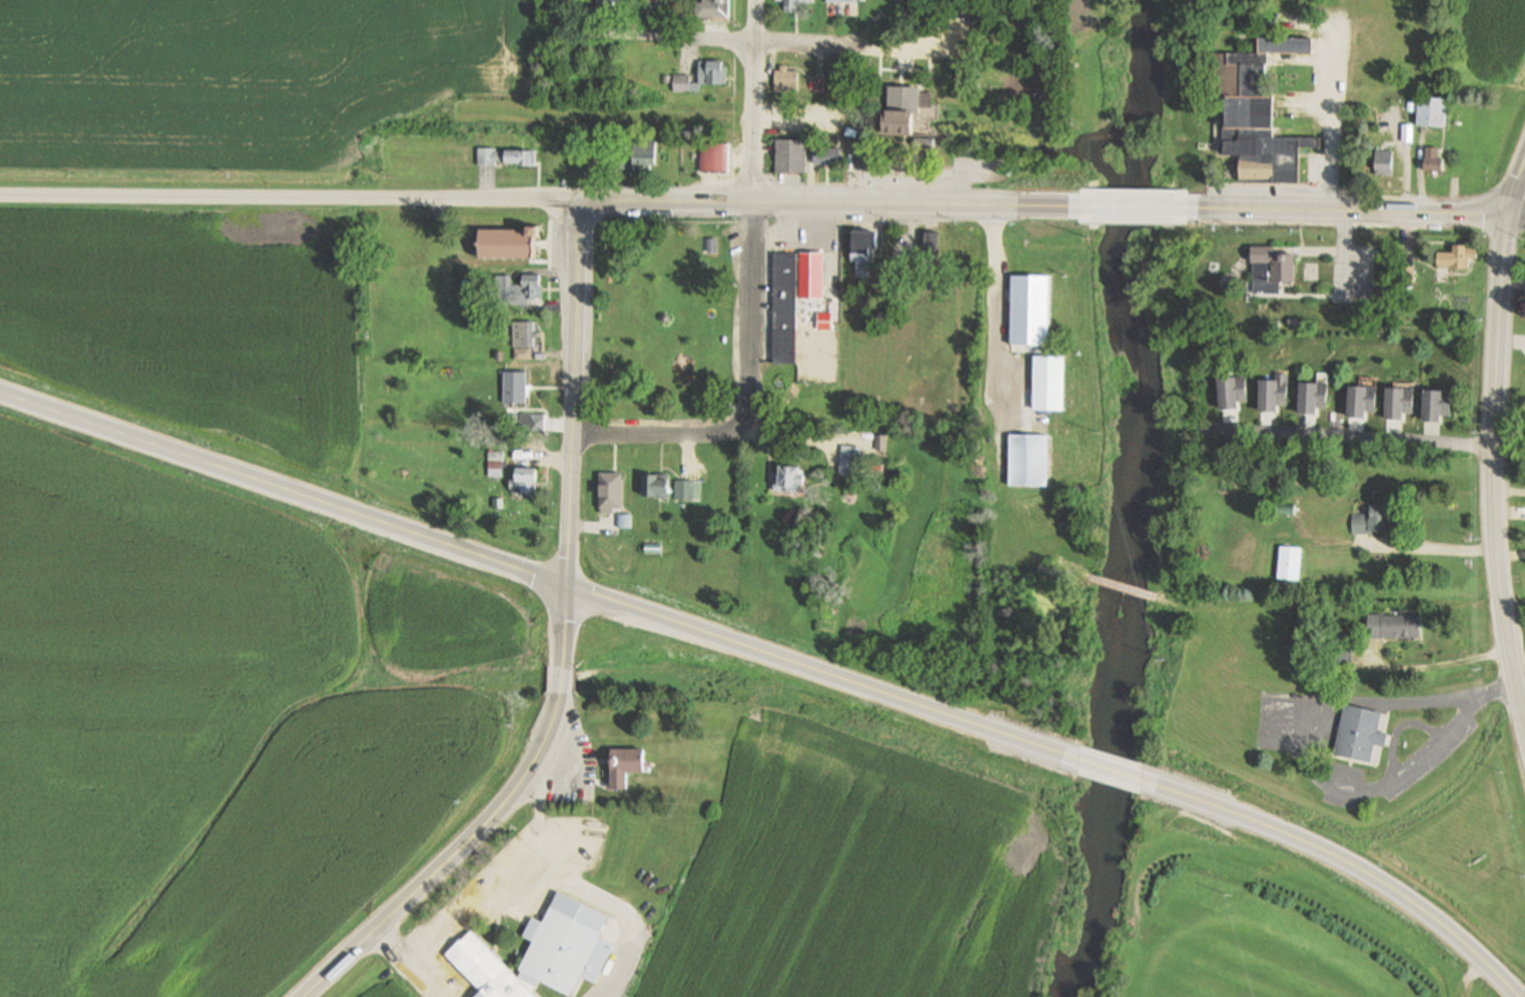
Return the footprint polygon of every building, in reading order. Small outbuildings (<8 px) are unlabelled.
[(647,7),(647,0),(661,0),(661,8),(647,7)] [(698,1),(698,0),(729,0),(729,22),(693,22),(693,1),(698,1)] [(774,4),(774,0),(813,0),(813,3),(797,3),(797,12),(784,12),(784,4),(774,4)] [(1242,153),(1242,180),(1297,181),(1298,145),(1319,146),(1320,137),(1272,136),(1273,95),(1265,95),(1266,64),(1268,64),(1268,52),(1314,53),(1314,37),(1258,36),(1257,51),(1209,50),(1208,97),(1224,98),(1223,152),(1242,153)] [(698,82),(727,83),(727,66),(723,66),(723,61),(699,60),(698,82)] [(774,70),(798,70),(798,91),(774,91),(774,70)] [(664,76),(670,76),(669,78),(673,78),(673,75),(690,76),(690,82),(700,82),(700,92),(684,91),(684,93),(672,92),(673,82),(664,82),(664,76)] [(811,76),(811,90),(820,90),(820,76),(811,76)] [(919,113),(919,106),(931,106),(931,92),(918,92),(918,86),(888,85),(888,108),(885,108),(884,134),(913,134),(913,113),(919,113)] [(1445,127),(1447,99),(1420,97),(1417,124),(1445,127)] [(1402,123),(1413,124),(1413,141),(1402,140),(1402,123)] [(866,136),(866,147),(848,146),(848,136),(866,136)] [(914,138),(914,147),(916,147),(916,156),(932,156),(932,148),(934,148),(934,138),(914,138)] [(776,139),(806,140),(805,172),(775,171),(776,139)] [(633,140),(657,141),(655,164),(650,163),(650,169),(638,168),(638,163),(632,162),(633,140)] [(700,142),(730,143),(730,172),(700,172),(700,142)] [(1426,146),(1425,172),(1443,172),(1444,158),(1438,158),(1438,147),(1426,146)] [(842,162),(816,163),(816,147),(842,147),(842,162)] [(536,150),(536,166),(518,165),(518,163),(503,163),(504,160),(497,160),(497,165),(478,165),(479,148),(496,148),(496,151),(504,152),(504,150),(536,150)] [(1376,149),(1375,175),(1392,176),(1393,150),(1376,149)] [(626,151),(626,169),(611,168),(611,150),(626,151)] [(903,166),(888,165),(888,154),(904,155),(903,166)] [(538,227),(538,238),(535,238),(534,260),(480,259),(481,230),(523,231),(523,227),(538,227)] [(851,229),(877,229),(877,247),(874,247),(874,260),(870,260),(870,276),(854,276),(854,260),(851,260),(851,229)] [(923,231),(939,232),(938,261),(922,260),(923,231)] [(718,238),(718,252),(709,252),(708,238),(718,238)] [(1252,245),(1252,262),(1254,262),(1254,293),(1279,293),(1280,281),(1295,281),(1296,253),(1277,253),(1277,246),(1252,245)] [(1439,252),(1438,265),(1451,265),(1451,267),(1469,267),(1469,257),(1476,257),(1476,248),(1465,248),(1465,245),(1453,245),(1453,252),(1439,252)] [(797,252),(773,251),(772,363),(796,364),(797,297),(797,252)] [(797,252),(823,252),(823,298),(797,297),(797,252)] [(1305,281),(1318,281),(1318,265),(1305,265),(1305,281)] [(1400,265),(1400,280),(1413,280),(1413,265),(1400,265)] [(524,275),(540,274),(541,284),(543,284),(544,296),(527,297),(527,301),(512,302),(511,285),(524,285),(524,275)] [(1010,275),(1049,276),(1049,344),(1010,344),(1010,275)] [(1400,298),(1399,308),(1408,308),(1409,306),(1414,307),(1414,301),(1409,301),(1409,299),(1400,298)] [(817,313),(832,313),(832,330),(817,330),(817,313)] [(514,321),(535,321),(535,344),(514,344),(514,321)] [(515,348),(530,347),(531,358),(516,359),(515,348)] [(1034,358),(1064,359),(1062,411),(1032,410),(1034,358)] [(526,402),(526,396),(530,396),(530,385),(526,385),(526,372),(504,371),(503,402),(526,402)] [(1288,375),(1287,405),(1276,404),(1276,412),(1258,411),(1260,380),(1275,381),(1275,374),(1288,375)] [(1216,379),(1245,377),(1247,401),(1236,402),(1236,409),(1219,411),(1216,379)] [(1299,382),(1327,384),(1326,409),(1315,408),(1315,415),(1298,414),(1299,382)] [(1347,386),(1376,387),(1375,412),(1364,411),(1364,418),(1346,417),(1347,386)] [(1385,389),(1413,391),(1412,414),(1401,413),(1401,420),(1383,419),(1385,389)] [(1421,391),(1451,391),(1451,416),(1438,415),(1438,423),(1421,423),(1421,391)] [(830,409),(816,409),(816,419),(830,419),(830,409)] [(544,413),(544,430),(520,430),(520,422),(508,422),(508,413),(544,413)] [(1209,431),(1210,438),(1200,439),(1200,432),(1209,431)] [(1008,435),(1047,436),(1046,487),(1007,486),(1008,435)] [(843,445),(865,448),(861,476),(849,474),(852,455),(842,453),(843,445)] [(504,451),(503,476),(488,476),(488,451),(504,451)] [(798,464),(798,472),(809,472),(809,483),(799,483),(800,490),(774,490),(774,479),(778,479),(778,464),(798,464)] [(515,468),(515,480),(510,480),(510,489),(512,489),(512,494),(525,494),(525,482),(535,482),(535,469),(515,468)] [(599,472),(622,472),(622,508),(613,508),(613,513),(601,513),(601,507),(599,507),(599,472)] [(642,474),(655,475),(655,474),(669,474),(668,494),(656,494),(656,496),(641,495),(642,474)] [(675,480),(702,481),(701,500),(674,499),(675,480)] [(494,498),(505,498),(505,509),(493,509),(494,498)] [(1296,504),(1296,514),(1276,513),(1276,503),(1296,504)] [(1354,514),(1354,534),(1373,534),(1373,530),(1385,530),(1385,519),(1390,519),(1389,504),(1370,504),(1370,514),(1354,514)] [(618,513),(632,513),(632,528),(618,528),(618,513)] [(645,543),(645,553),(661,553),(661,544),(645,543)] [(1302,547),(1299,580),(1277,578),(1280,545),(1302,547)] [(1368,614),(1382,614),(1382,615),(1419,616),(1419,637),(1383,637),(1383,639),(1368,639),(1368,614)] [(1352,635),(1352,666),(1329,666),(1329,635),(1352,635)] [(1332,756),(1369,764),(1374,746),(1381,747),(1384,748),(1385,741),(1387,735),(1387,734),(1384,733),(1377,732),(1381,714),(1344,705),(1332,756)] [(609,751),(608,789),(624,789),(625,772),(642,772),(643,751),(609,751)] [(540,983),(567,996),(599,935),(551,910),(519,972),(521,973),(518,979),(470,931),(445,957),(479,991),(473,996),(536,996),(534,995),(540,983)]
